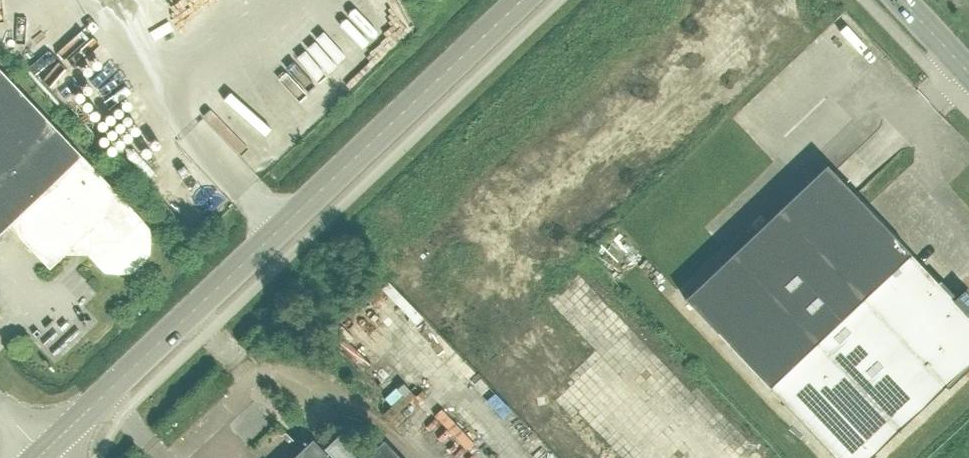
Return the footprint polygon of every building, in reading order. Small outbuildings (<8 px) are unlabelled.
[(9,227),(49,269),(73,247),(76,250),(81,250),(83,247),(106,271),(130,272),(147,256),(148,232),(140,224),(143,221),(0,70),(0,235),(9,227)] [(685,300),(835,457),(870,457),(968,364),(968,317),(967,316),(968,314),(968,299),(964,293),(955,302),(883,226),(826,167),(685,300)] [(312,440),(294,457),(329,457),(312,440)] [(366,457),(400,457),(384,441),(366,457)]
